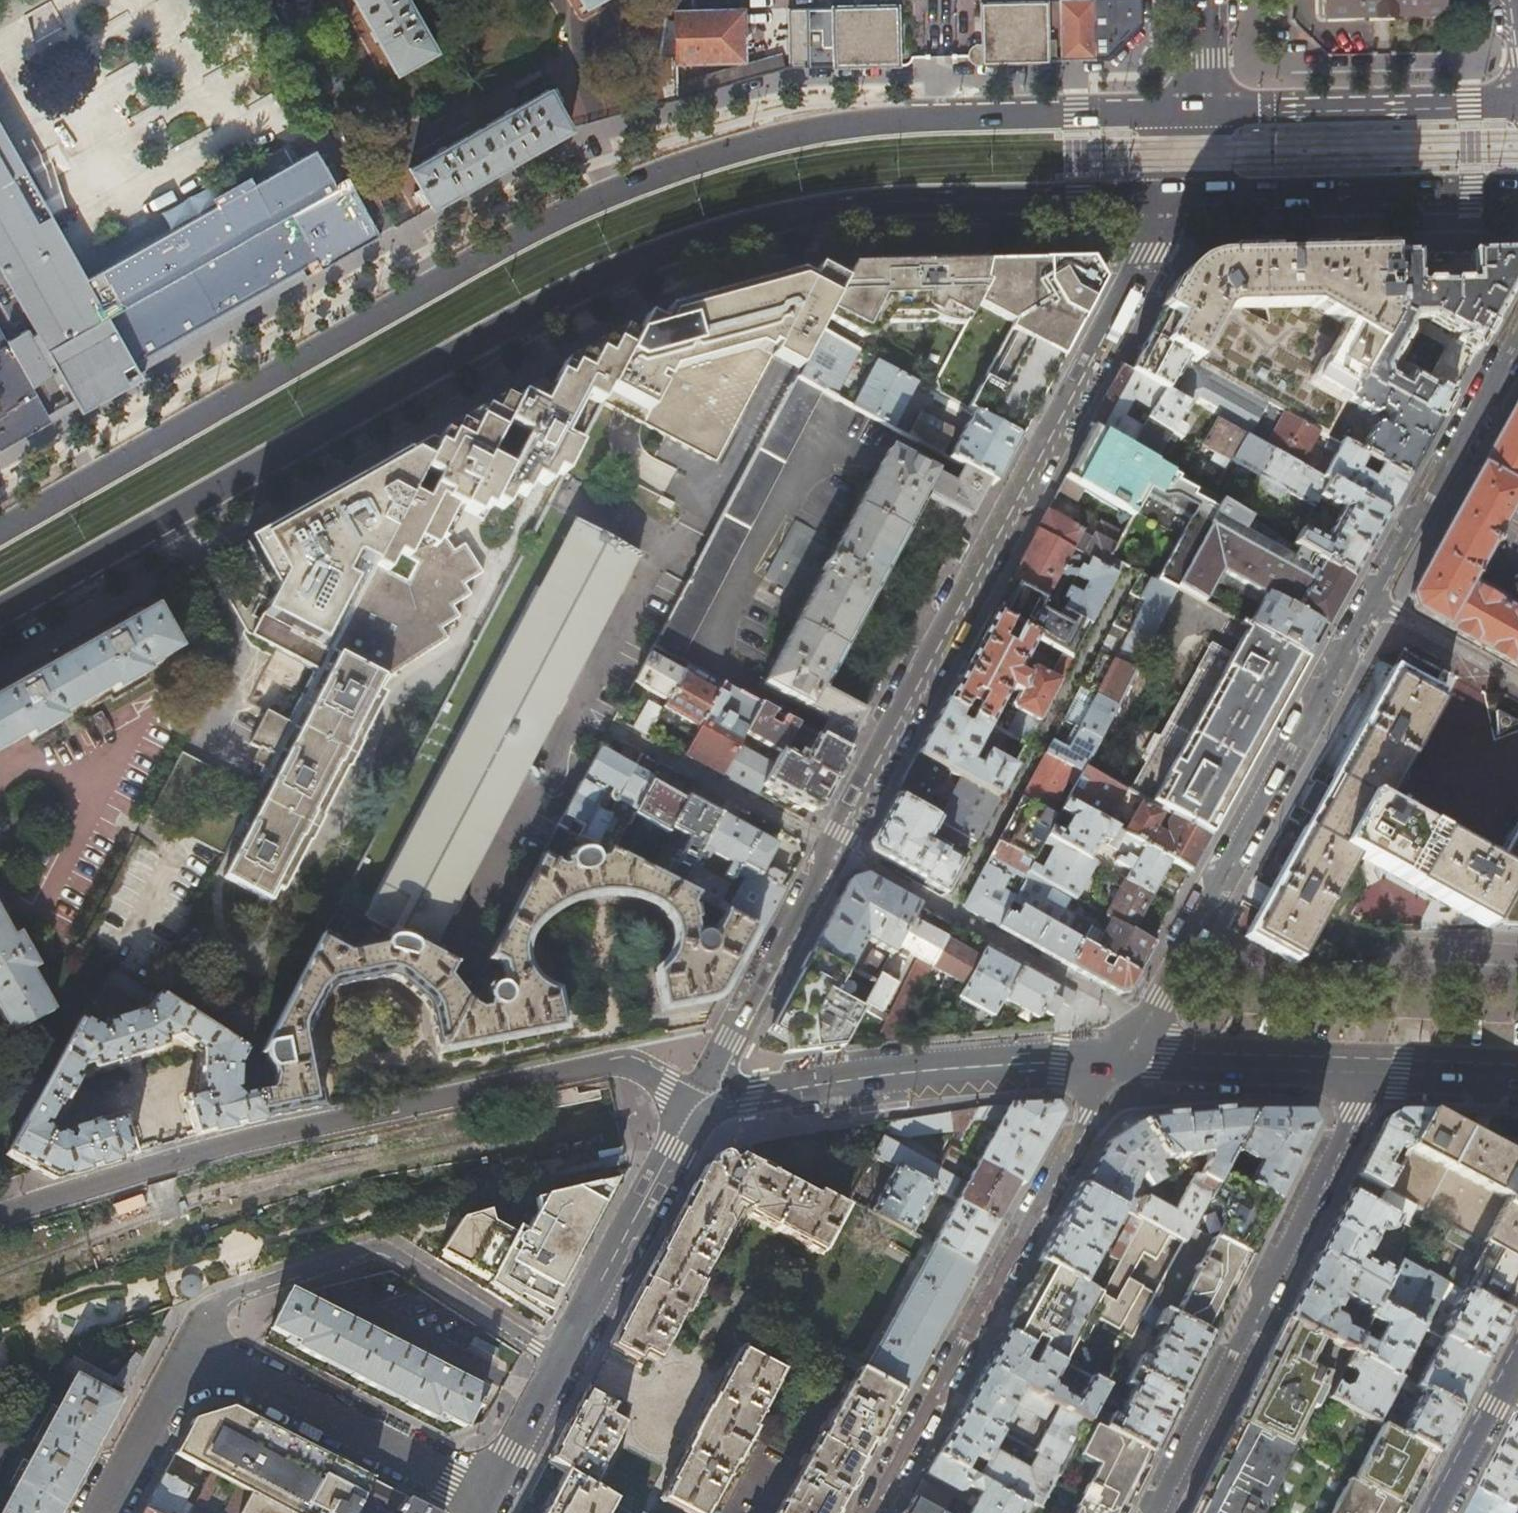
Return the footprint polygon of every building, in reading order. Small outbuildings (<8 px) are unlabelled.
[(395,74),(434,52),(405,0),(354,0),(395,74)] [(662,11),(674,11),(674,19),(661,18),(649,107),(677,99),(676,85),(682,84),(682,70),(676,71),(675,62),(742,61),(741,10),(692,11),(692,0),(664,0),(662,11)] [(1323,14),(1394,13),(1440,11),(1440,0),(1323,0),(1323,14)] [(1059,3),(1061,61),(1108,59),(1143,25),(1142,1),(1059,3)] [(980,4),(982,64),(1055,61),(1055,40),(1046,40),(1045,3),(980,4)] [(805,9),(806,68),(898,66),(897,5),(805,9)] [(765,70),(782,66),(779,55),(743,64),(750,91),(769,86),(765,70)] [(428,202),(431,208),(570,130),(556,105),(563,102),(555,88),(549,92),(548,90),(410,168),(421,189),(414,193),(421,206),(428,202)] [(15,283),(38,269),(76,334),(19,366),(50,420),(122,379),(119,374),(219,316),(307,265),(313,275),(344,257),(380,237),(349,179),(314,199),(306,186),(292,179),(77,302),(0,167),(0,257),(15,283)] [(160,213),(167,227),(207,207),(200,193),(160,213)] [(1017,251),(1017,263),(1037,262),(1054,262),(1065,262),(1065,251),(1017,251)] [(1357,380),(1437,424),(1447,405),(1452,395),(1431,384),(1428,388),(1408,377),(1402,387),(1382,376),(1408,328),(1406,327),(1410,320),(1428,319),(1458,335),(1454,342),(1476,353),(1517,277),(1517,251),(1471,252),(1472,283),(1445,284),(1417,285),(1417,254),(1387,254),(1388,323),(1357,380)] [(1145,343),(1129,372),(1163,391),(1184,358),(1317,431),(1326,437),(1345,402),(1357,380),(1388,323),(1387,254),(1361,255),(1214,258),(1179,278),(1145,343)] [(1032,292),(1037,262),(1017,263),(1002,263),(986,263),(986,285),(988,286),(1022,307),(1032,292)] [(1022,307),(1072,338),(1102,283),(1095,272),(1088,262),(1065,262),(1054,262),(1037,262),(1032,292),(1022,307)] [(923,265),(853,267),(820,334),(857,354),(875,363),(915,385),(930,393),(956,345),(988,286),(986,285),(986,263),(923,265)] [(813,281),(772,359),(799,373),(820,334),(853,267),(820,268),(813,281)] [(772,359),(813,281),(800,273),(749,287),(668,309),(662,322),(648,315),(646,316),(599,406),(600,407),(716,465),(772,359)] [(956,345),(1041,397),(1072,338),(1022,307),(988,286),(956,345)] [(599,406),(646,316),(545,373),(446,429),(224,857),(153,995),(244,1054),(257,1062),(262,1053),(323,937),(600,407),(599,406)] [(19,366),(0,332),(0,405),(5,413),(0,416),(0,452),(1,451),(51,423),(50,420),(19,366)] [(857,354),(820,334),(799,373),(796,379),(822,392),(833,398),(857,354)] [(956,345),(930,393),(1018,439),(1041,397),(956,345)] [(1163,391),(1192,407),(1216,421),(1243,436),(1273,453),(1297,466),(1317,431),(1184,358),(1163,391)] [(891,429),(915,385),(875,363),(851,408),(891,429)] [(1146,421),(1163,391),(1129,372),(1121,368),(1089,418),(1133,443),(1146,421)] [(822,392),(796,379),(796,378),(652,649),(677,662),(680,664),(822,392)] [(1437,424),(1357,380),(1345,402),(1372,418),(1375,416),(1379,409),(1389,415),(1390,419),(1385,420),(1384,424),(1388,427),(1386,432),(1377,427),(1371,429),(1357,454),(1405,481),(1421,453),(1437,424)] [(1189,415),(1192,407),(1163,391),(1146,421),(1171,435),(1178,441),(1182,433),(1181,431),(1175,427),(1184,412),(1189,415)] [(1470,586),(1511,510),(1517,514),(1517,400),(1490,451),(1436,549),(1410,596),(1415,610),(1476,644),(1517,668),(1517,613),(1470,586)] [(906,438),(940,456),(953,432),(919,414),(906,438)] [(954,464),(987,481),(994,484),(1009,457),(1018,439),(971,415),(947,460),(954,464)] [(1057,474),(1064,478),(1131,516),(1163,460),(1133,443),(1089,418),(1074,445),(1057,474)] [(1163,460),(1171,435),(1146,421),(1133,443),(1163,460)] [(1229,461),(1243,436),(1216,421),(1199,450),(1205,454),(1207,449),(1229,461)] [(338,490),(307,508),(246,542),(268,583),(275,594),(252,638),(278,651),(275,658),(316,679),(446,429),(338,490)] [(1256,483),(1273,453),(1243,436),(1229,461),(1254,476),(1252,480),(1256,483)] [(1334,452),(1319,478),(1328,483),(1386,516),(1396,497),(1405,481),(1357,454),(1333,440),(1328,449),(1334,452)] [(968,518),(987,481),(954,464),(944,482),(887,450),(829,559),(830,560),(822,577),(820,576),(762,684),(828,720),(818,738),(843,751),(863,713),(833,692),(870,624),(937,499),(968,518)] [(1300,468),(1297,466),(1273,453),(1256,483),(1260,485),(1263,481),(1286,493),(1300,468)] [(1176,476),(1163,460),(1131,516),(1122,533),(1109,557),(1123,564),(1134,570),(1141,574),(1175,594),(1178,588),(1248,627),(1307,659),(1314,646),(1350,580),(1293,546),(1265,529),(1238,513),(1209,496),(1182,480),(1176,476)] [(1319,478),(1300,468),(1286,493),(1309,506),(1307,510),(1312,513),(1318,500),(1328,483),(1319,478)] [(1084,490),(1064,478),(1057,491),(1077,502),(1084,490)] [(1328,483),(1318,500),(1346,515),(1329,546),(1311,536),(1318,524),(1308,519),(1299,535),(1293,546),(1350,580),(1361,561),(1386,516),(1328,483)] [(1091,539),(1080,533),(1082,530),(1046,511),(1036,531),(1103,568),(1109,557),(1122,533),(1102,521),(1091,539)] [(573,527),(366,920),(389,932),(428,953),(636,559),(573,527)] [(1117,576),(1103,568),(1036,531),(1021,559),(1010,581),(1046,600),(1064,565),(1088,579),(1082,589),(1072,583),(1062,600),(1068,602),(1063,610),(1090,625),(1105,598),(1117,576)] [(1103,568),(1117,576),(1123,564),(1109,557),(1103,568)] [(1148,645),(1175,594),(1141,574),(1128,598),(1143,606),(1136,619),(1121,611),(1112,627),(1148,645)] [(1062,652),(1072,658),(1081,642),(1090,625),(1063,610),(1059,618),(1041,608),(1046,600),(1010,581),(1001,597),(992,613),(1010,623),(1019,628),(1037,638),(1062,652)] [(29,735),(32,739),(63,722),(60,718),(114,688),(116,692),(147,675),(145,670),(178,652),(155,611),(0,699),(0,752),(29,735)] [(1006,632),(1010,623),(992,613),(968,658),(946,701),(964,710),(968,701),(977,706),(972,715),(990,724),(1009,689),(1018,694),(1011,705),(1014,710),(1019,712),(1007,734),(1027,744),(1049,701),(1072,658),(1062,652),(1050,674),(1038,667),(1030,668),(1026,678),(1017,673),(1037,638),(1019,628),(1015,637),(1006,632)] [(1134,671),(1148,645),(1112,627),(1105,640),(1098,653),(1134,671)] [(1232,796),(1307,659),(1248,627),(1233,654),(1211,642),(1129,791),(1172,814),(1210,835),(1232,796)] [(1115,706),(1134,671),(1098,653),(1087,673),(1080,687),(1115,706)] [(686,667),(680,664),(677,662),(673,670),(649,656),(634,683),(667,702),(686,667)] [(292,726),(316,679),(275,658),(250,704),(292,726)] [(691,670),(686,667),(667,702),(663,710),(681,719),(698,729),(702,722),(708,711),(721,686),(713,682),(709,689),(687,678),(691,670)] [(1510,841),(1515,844),(1501,868),(1386,804),(1444,701),(1440,699),(1443,693),(1395,667),(1301,836),(1295,846),(1245,937),(1293,964),(1297,958),(1300,959),(1358,856),(1487,928),(1496,912),(1512,883),(1517,871),(1517,827),(1510,841)] [(737,695),(721,686),(708,711),(745,732),(759,707),(740,696),(738,700),(742,702),(739,706),(732,703),(737,695)] [(1097,741),(1115,706),(1080,687),(1074,698),(1090,707),(1078,730),(1097,741)] [(1067,712),(1062,721),(1078,730),(1090,707),(1074,698),(1067,712)] [(958,721),(964,710),(946,701),(932,727),(917,755),(949,772),(960,778),(997,798),(1006,782),(1014,768),(986,754),(978,767),(969,763),(986,731),(997,737),(1001,730),(990,724),(972,715),(967,725),(958,721)] [(636,729),(648,736),(662,711),(650,704),(636,729)] [(772,714),(759,707),(745,732),(744,734),(780,755),(796,727),(782,719),(776,728),(768,723),(772,714)] [(268,772),(292,726),(267,713),(250,746),(260,751),(253,764),(268,772)] [(1489,719),(1490,745),(1511,732),(1489,719)] [(702,722),(698,729),(684,755),(701,765),(722,776),(738,747),(740,743),(702,722)] [(843,751),(818,738),(796,727),(780,755),(773,767),(757,796),(780,808),(802,821),(806,812),(821,807),(835,781),(850,754),(843,751)] [(1084,766),(1097,741),(1078,730),(1068,750),(1051,741),(1044,755),(1080,774),(1084,766)] [(773,767),(738,747),(722,776),(739,786),(757,796),(773,767)] [(616,758),(599,749),(559,825),(568,829),(574,818),(586,824),(580,836),(596,845),(604,830),(603,829),(610,814),(599,808),(597,804),(603,793),(597,790),(601,784),(615,791),(612,796),(618,799),(634,767),(616,758)] [(224,857),(257,794),(180,755),(148,818),(224,857)] [(946,778),(949,772),(917,755),(906,775),(894,797),(942,824),(974,841),(987,817),(997,798),(960,778),(942,813),(931,808),(933,803),(927,800),(941,775),(946,778)] [(1077,780),(1080,774),(1044,755),(1036,769),(1021,797),(1057,817),(1060,812),(1051,808),(1057,797),(1061,800),(1064,793),(1060,791),(1068,776),(1077,780)] [(1125,789),(1084,766),(1080,774),(1077,780),(1065,803),(1170,861),(1189,872),(1197,859),(1210,835),(1172,814),(1167,823),(1158,819),(1155,812),(1140,804),(1130,823),(1121,818),(1119,821),(1110,817),(1125,789)] [(644,773),(634,767),(618,799),(610,814),(603,829),(604,830),(596,845),(604,849),(611,833),(612,834),(617,823),(616,816),(629,822),(632,816),(650,783),(653,778),(644,773)] [(663,790),(650,783),(632,816),(667,835),(669,830),(684,802),(663,790)] [(687,797),(684,802),(669,830),(685,839),(684,847),(682,852),(678,849),(675,855),(679,858),(675,865),(668,861),(663,871),(652,864),(647,872),(680,890),(719,815),(704,807),(687,797)] [(938,832),(942,824),(894,797),(881,823),(869,845),(871,853),(901,869),(947,894),(964,860),(928,839),(933,829),(938,832)] [(1051,829),(1057,817),(1021,797),(1012,814),(997,842),(1033,862),(1042,846),(1032,841),(1037,831),(1041,833),(1039,838),(1044,841),(1046,838),(1051,829)] [(726,801),(719,815),(680,890),(696,898),(721,912),(756,931),(761,934),(773,911),(785,889),(780,886),(785,877),(772,870),(768,871),(767,874),(762,871),(776,846),(761,838),(727,820),(734,806),(726,801)] [(1065,836),(1051,829),(1046,838),(1088,861),(1099,841),(1108,840),(1106,845),(1126,857),(1124,861),(1119,859),(1116,863),(1130,871),(1125,880),(1151,895),(1161,876),(1170,861),(1065,803),(1061,811),(1074,818),(1070,820),(1063,831),(1065,836)] [(942,824),(938,832),(970,849),(974,841),(942,824)] [(1046,838),(1044,841),(1042,845),(1051,850),(1039,872),(1031,867),(1027,873),(1051,886),(1076,899),(1095,864),(1088,861),(1046,838)] [(1031,867),(1033,862),(997,842),(990,855),(963,905),(964,909),(977,916),(998,927),(1011,903),(1014,898),(1001,891),(1008,877),(1011,880),(1014,875),(1024,880),(1027,873),(1031,867)] [(561,865),(544,856),(489,962),(501,968),(504,984),(501,984),(497,985),(495,986),(491,988),(489,990),(488,994),(487,996),(487,998),(487,1001),(487,1003),(487,1008),(479,1009),(468,1003),(466,1003),(449,979),(455,967),(428,953),(389,932),(384,943),(381,942),(346,949),(323,937),(262,1053),(262,1056),(262,1058),(262,1061),(263,1066),(265,1069),(267,1071),(269,1073),(271,1080),(267,1093),(256,1095),(262,1120),(321,1107),(306,1040),(306,1037),(306,1033),(306,1030),(308,1023),(324,995),(327,991),(330,989),(332,988),(385,978),(387,978),(392,978),(395,979),(397,980),(425,1004),(427,1007),(428,1009),(429,1012),(436,1048),(438,1048),(439,1057),(564,1033),(557,994),(548,990),(544,987),(540,984),(535,979),(532,975),(529,971),(528,967),(526,963),(525,959),(525,954),(526,949),(529,942),(532,936),(535,930),(540,924),(545,918),(553,913),(560,908),(568,904),(576,900),(584,898),(593,896),(602,895),(607,895),(616,895),(624,897),(639,900),(644,902),(649,904),(653,907),(658,910),(661,913),(664,917),(667,920),(669,924),(671,928),(672,932),(672,936),(672,942),(672,947),(669,958),(666,963),(663,968),(660,972),(656,976),(662,1014),(718,1001),(756,931),(721,912),(708,937),(705,936),(702,935),(699,936),(696,937),(690,908),(696,898),(680,890),(647,872),(606,850),(604,856),(600,857),(599,856),(597,854),(595,853),(592,851),(590,850),(588,850),(584,850),(580,851),(577,852),(575,853),(571,856),(569,858),(564,859),(565,864),(561,865)] [(1051,886),(1027,873),(1024,880),(1019,889),(1029,894),(1020,909),(1021,909),(1080,942),(1104,955),(1113,960),(1139,975),(1151,953),(1156,943),(1132,930),(1112,919),(1103,935),(1043,901),(1051,886)] [(893,954),(896,948),(911,920),(918,907),(885,889),(864,877),(850,881),(832,914),(813,950),(850,969),(866,940),(893,954)] [(1142,911),(1151,895),(1125,880),(1120,878),(1116,884),(1121,887),(1105,915),(1112,919),(1132,930),(1142,911)] [(1496,912),(1517,914),(1517,886),(1512,883),(1496,912)] [(1016,907),(1011,903),(998,927),(1047,954),(1069,966),(1080,942),(1021,909),(1015,919),(1011,917),(1016,907)] [(12,1036),(52,1014),(29,972),(36,968),(19,936),(12,941),(0,919),(0,1013),(12,1036)] [(928,929),(911,920),(896,948),(902,951),(899,956),(905,959),(907,954),(931,967),(946,940),(928,929)] [(962,948),(946,940),(931,967),(966,986),(972,974),(974,969),(980,958),(962,948)] [(1099,964),(1104,955),(1080,942),(1069,966),(1098,982),(1119,994),(1129,993),(1135,982),(1139,975),(1113,960),(1108,969),(1099,964)] [(985,949),(980,958),(974,969),(981,972),(977,978),(972,974),(966,986),(961,994),(996,1014),(1004,999),(1021,969),(1004,959),(985,949)] [(856,973),(850,969),(813,950),(791,990),(771,1029),(788,1038),(790,1054),(843,1048),(843,1045),(852,1026),(865,1003),(876,983),(862,976),(856,973)] [(859,966),(856,973),(862,976),(866,970),(859,966)] [(244,1054),(153,995),(111,968),(104,980),(150,1007),(144,1017),(103,1029),(100,1034),(81,1023),(5,1155),(54,1180),(141,1154),(128,1117),(71,1135),(68,1141),(58,1135),(54,1141),(44,1131),(55,1112),(57,1113),(65,1098),(68,1099),(77,1083),(75,1081),(80,1069),(108,1061),(110,1067),(167,1050),(165,1044),(178,1039),(202,1054),(199,1095),(183,1100),(196,1137),(262,1120),(256,1095),(241,1098),(233,1090),(235,1072),(244,1054)] [(1021,969),(1004,999),(1041,1019),(1044,1013),(1052,1017),(1056,1010),(1061,1003),(1069,1007),(1076,993),(1053,981),(1051,984),(1037,977),(1021,969)] [(876,983),(865,1003),(882,1013),(897,985),(880,976),(876,983)] [(781,1054),(790,1054),(788,1038),(771,1029),(760,1049),(781,1054)] [(978,1161),(1018,1183),(1022,1185),(1027,1175),(1061,1115),(1054,1105),(988,1107),(953,1112),(952,1111),(893,1120),(886,1132),(915,1136),(969,1130),(974,1118),(983,1116),(982,1120),(983,1120),(1001,1120),(978,1161)] [(1281,1112),(1254,1113),(1220,1174),(1244,1186),(1277,1202),(1293,1168),(1315,1125),(1307,1112),(1281,1112)] [(1407,1149),(1428,1112),(1398,1112),(1384,1120),(1371,1146),(1357,1174),(1384,1189),(1398,1164),(1393,1161),(1396,1156),(1392,1154),(1397,1144),(1407,1149)] [(1428,1112),(1407,1149),(1398,1164),(1384,1189),(1422,1211),(1482,1244),(1517,1265),(1517,1160),(1428,1112)] [(1188,1117),(1142,1121),(1166,1157),(1180,1156),(1182,1156),(1183,1156),(1184,1157),(1185,1158),(1193,1157),(1194,1156),(1195,1155),(1207,1155),(1208,1163),(1205,1163),(1198,1178),(1214,1186),(1220,1174),(1254,1113),(1232,1113),(1188,1117)] [(1166,1157),(1142,1121),(1108,1143),(1098,1161),(1084,1188),(1124,1210),(1142,1220),(1183,1243),(1191,1227),(1214,1186),(1198,1178),(1194,1175),(1174,1212),(1146,1196),(1139,1196),(1137,1202),(1129,1197),(1141,1174),(1151,1188),(1164,1179),(1159,1172),(1162,1169),(1158,1163),(1166,1157)] [(874,1155),(878,1158),(895,1167),(929,1185),(938,1168),(884,1137),(874,1155)] [(708,1168),(705,1167),(671,1231),(640,1289),(609,1346),(637,1359),(640,1353),(655,1361),(680,1314),(684,1316),(700,1284),(697,1282),(739,1204),(746,1208),(747,1215),(820,1254),(847,1204),(820,1189),(817,1194),(747,1158),(746,1161),(740,1162),(739,1160),(738,1157),(737,1155),(735,1154),(733,1152),(730,1151),(728,1151),(724,1151),(722,1152),(719,1153),(717,1154),(716,1156),(715,1158),(714,1162),(713,1166),(708,1168)] [(1017,1184),(1018,1183),(978,1161),(966,1183),(938,1168),(929,1185),(935,1189),(957,1201),(933,1245),(972,1267),(981,1250),(1017,1184)] [(935,1189),(929,1185),(895,1167),(871,1211),(910,1233),(935,1189)] [(1228,1217),(1244,1186),(1220,1174),(1214,1186),(1191,1227),(1248,1258),(1263,1228),(1265,1224),(1247,1214),(1241,1224),(1228,1217)] [(1384,1189),(1357,1174),(1351,1187),(1348,1193),(1397,1220),(1413,1230),(1422,1211),(1384,1189)] [(460,1217),(457,1222),(434,1259),(543,1328),(559,1297),(599,1222),(622,1180),(616,1176),(571,1187),(565,1195),(555,1189),(552,1194),(545,1190),(519,1238),(508,1230),(511,1224),(506,1220),(484,1220),(481,1224),(478,1222),(460,1217)] [(1124,1210),(1084,1188),(1079,1185),(1059,1221),(1038,1259),(1043,1262),(1094,1290),(1096,1286),(1091,1282),(1095,1276),(1090,1273),(1124,1210)] [(1397,1220),(1348,1193),(1329,1230),(1316,1255),(1382,1292),(1391,1272),(1372,1262),(1370,1265),(1362,1261),(1365,1256),(1367,1256),(1373,1244),(1372,1243),(1377,1231),(1383,1234),(1391,1232),(1397,1220)] [(117,1215),(144,1207),(140,1197),(114,1205),(117,1215)] [(1149,1304),(1183,1243),(1142,1220),(1138,1227),(1122,1257),(1102,1294),(1143,1316),(1149,1304)] [(1114,1253),(1122,1257),(1138,1227),(1130,1223),(1114,1253)] [(1248,1258),(1191,1227),(1183,1243),(1149,1304),(1154,1306),(1209,1337),(1225,1305),(1242,1272),(1248,1258)] [(1482,1244),(1457,1289),(1459,1290),(1508,1316),(1517,1298),(1517,1265),(1482,1244)] [(936,1332),(972,1267),(933,1245),(867,1362),(848,1352),(843,1360),(858,1369),(902,1394),(936,1332)] [(1368,1318),(1376,1303),(1382,1292),(1316,1255),(1299,1291),(1284,1320),(1351,1353),(1358,1339),(1368,1318)] [(1399,1257),(1391,1272),(1382,1292),(1376,1303),(1396,1314),(1411,1284),(1434,1297),(1443,1280),(1399,1257)] [(1022,1300),(1005,1331),(1062,1363),(1102,1294),(1094,1290),(1043,1262),(1022,1300)] [(181,1282),(180,1288),(184,1294),(191,1297),(199,1294),(202,1288),(201,1280),(195,1276),(190,1275),(184,1277),(181,1282)] [(1491,1349),(1508,1316),(1459,1290),(1441,1323),(1439,1322),(1437,1327),(1442,1330),(1438,1337),(1484,1362),(1491,1349)] [(497,1398),(295,1295),(290,1293),(264,1342),(446,1435),(483,1423),(497,1398)] [(1421,1327),(1396,1314),(1376,1303),(1368,1318),(1387,1328),(1377,1348),(1358,1339),(1351,1353),(1395,1377),(1421,1327)] [(1154,1306),(1120,1371),(1177,1400),(1192,1369),(1209,1337),(1154,1306)] [(1351,1353),(1284,1320),(1273,1343),(1247,1394),(1234,1420),(1405,1510),(1414,1493),(1435,1455),(1398,1435),(1375,1423),(1329,1398),(1335,1384),(1344,1366),(1351,1353)] [(781,1325),(779,1324),(764,1352),(737,1337),(734,1342),(740,1346),(723,1377),(721,1376),(714,1388),(716,1389),(681,1453),(679,1452),(673,1464),(675,1465),(657,1497),(687,1512),(703,1512),(716,1489),(718,1490),(725,1477),(723,1476),(731,1462),(734,1463),(753,1429),(750,1427),(759,1411),(760,1412),(768,1399),(766,1398),(797,1342),(837,1364),(840,1359),(781,1325)] [(996,1348),(985,1367),(1053,1405),(1057,1408),(1084,1423),(1085,1421),(1094,1406),(1104,1387),(1062,1363),(1005,1331),(996,1348)] [(1468,1392),(1484,1362),(1438,1337),(1431,1333),(1425,1345),(1434,1350),(1415,1387),(1458,1410),(1468,1392)] [(1351,1353),(1344,1366),(1351,1370),(1353,1377),(1348,1385),(1343,1388),(1335,1384),(1329,1398),(1375,1423),(1398,1378),(1395,1377),(1351,1353)] [(1053,1405),(985,1367),(973,1389),(961,1411),(996,1431),(1012,1402),(1041,1418),(1046,1417),(1053,1405)] [(902,1394),(858,1369),(778,1512),(836,1512),(840,1506),(902,1394)] [(1120,1371),(1091,1424),(1150,1455),(1164,1425),(1177,1400),(1120,1371)] [(105,1427),(118,1403),(74,1378),(1,1512),(58,1512),(105,1427)] [(1440,1444),(1458,1410),(1415,1387),(1410,1384),(1406,1392),(1417,1398),(1398,1435),(1435,1455),(1440,1444)] [(565,1471),(591,1487),(600,1470),(598,1468),(622,1423),(608,1414),(612,1405),(585,1392),(548,1461),(565,1471)] [(1061,1466),(1084,1423),(1057,1408),(1033,1451),(1061,1466)] [(174,1455),(290,1512),(302,1512),(330,1460),(251,1420),(231,1409),(193,1421),(174,1455)] [(961,1411),(947,1436),(937,1454),(937,1456),(1027,1504),(1037,1510),(1051,1484),(1061,1466),(1033,1451),(1029,1449),(1026,1455),(1034,1459),(1028,1470),(992,1451),(1002,1434),(996,1431),(961,1411)] [(1405,1510),(1234,1420),(1207,1473),(1187,1512),(1403,1512),(1405,1510)] [(1085,1421),(1084,1423),(1061,1466),(1051,1484),(1107,1512),(1121,1512),(1134,1488),(1150,1455),(1091,1424),(1085,1421)] [(1482,1492),(1517,1511),(1517,1425),(1498,1463),(1482,1492)] [(937,1456),(932,1452),(921,1471),(961,1493),(964,1491),(968,1485),(980,1493),(970,1512),(1022,1512),(1027,1504),(937,1456)] [(144,1512),(145,1512),(290,1512),(174,1455),(154,1493),(144,1512)] [(330,1460),(302,1512),(355,1512),(371,1481),(355,1473),(330,1460)] [(611,1500),(591,1487),(565,1471),(543,1512),(604,1512),(611,1500)] [(913,1499),(938,1512),(947,1512),(955,1498),(923,1480),(913,1499)] [(371,1481),(355,1512),(380,1512),(381,1509),(389,1512),(434,1512),(402,1497),(371,1481)] [(1051,1484),(1037,1510),(1035,1512),(1107,1512),(1051,1484)] [(1482,1492),(1471,1512),(1517,1512),(1517,1511),(1482,1492)] [(913,1499),(905,1512),(938,1512),(913,1499)]
